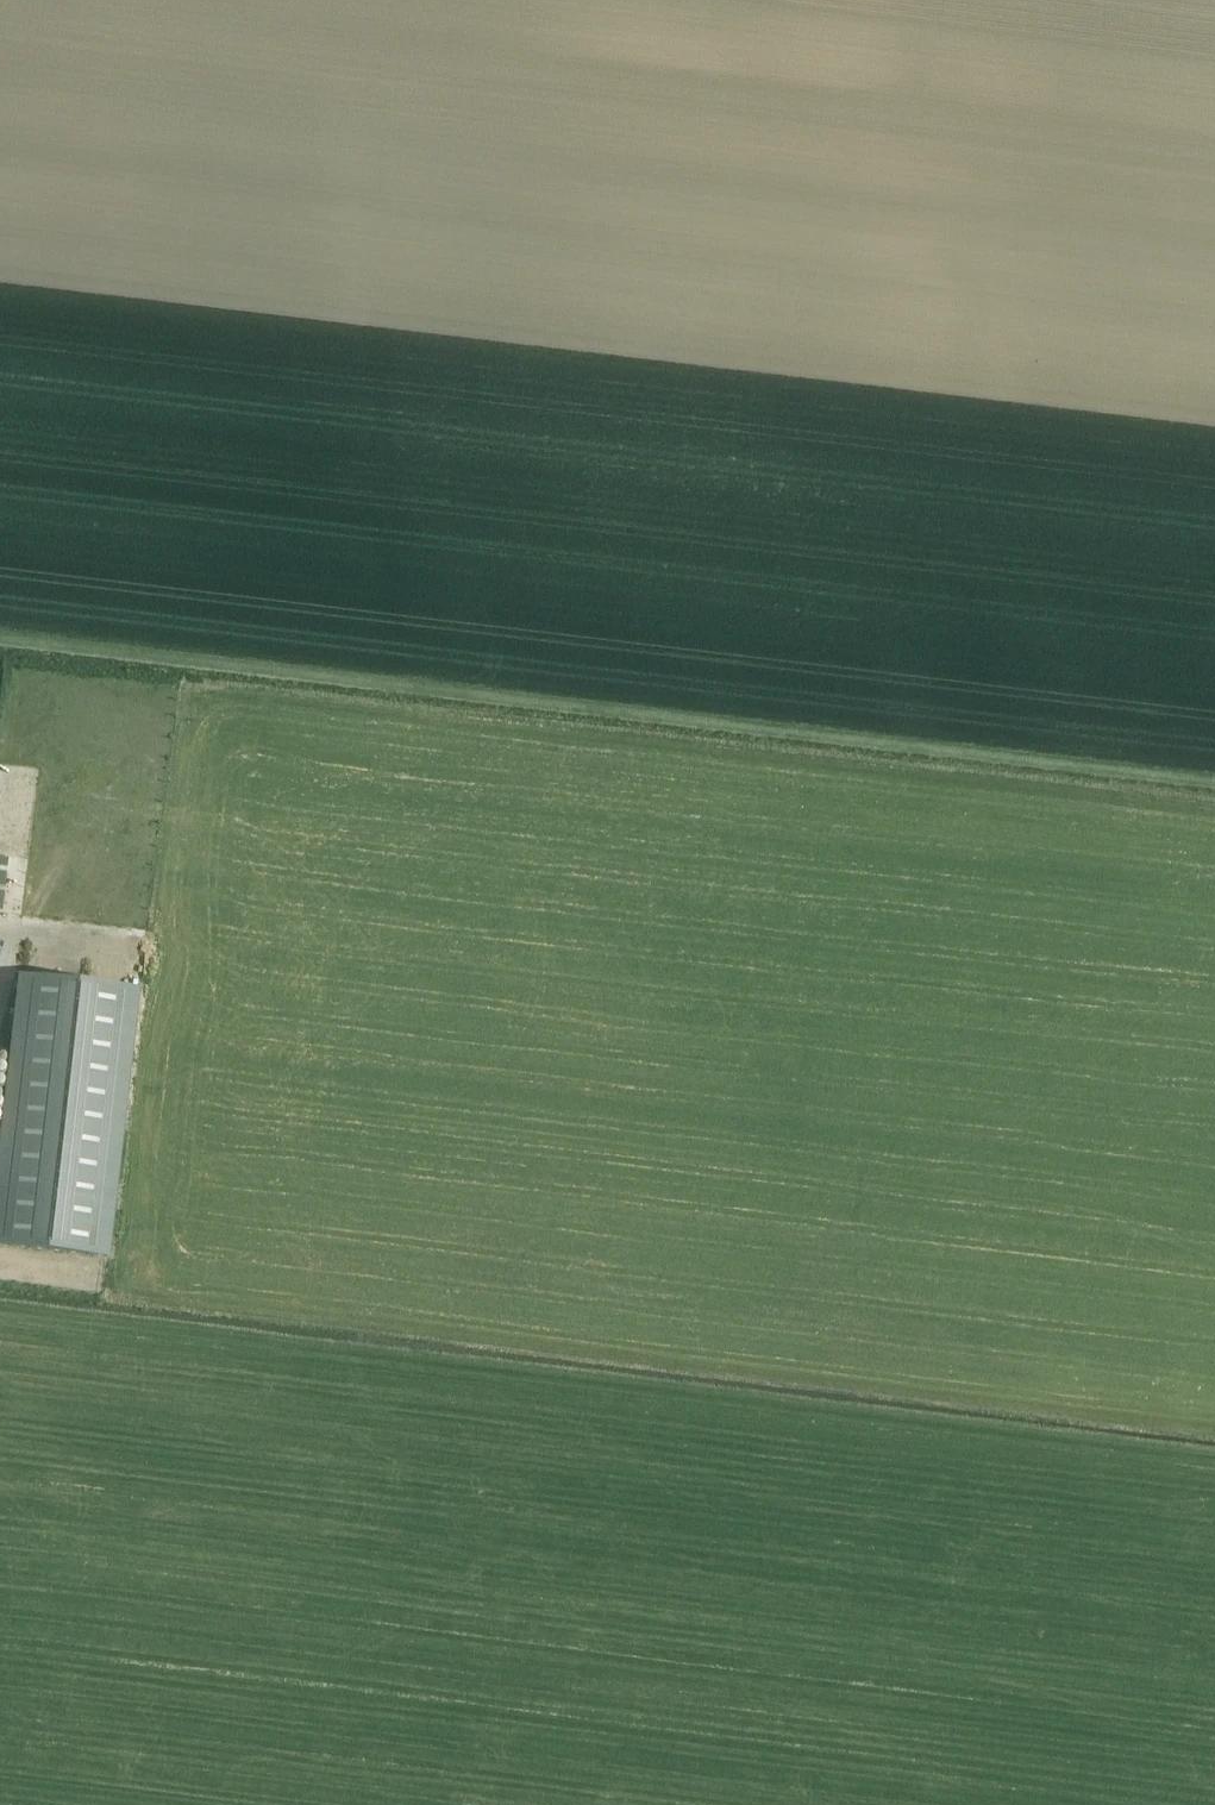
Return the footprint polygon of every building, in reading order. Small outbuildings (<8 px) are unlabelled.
[(107,1258),(138,988),(20,975),(0,1153),(0,1246),(107,1258)]
